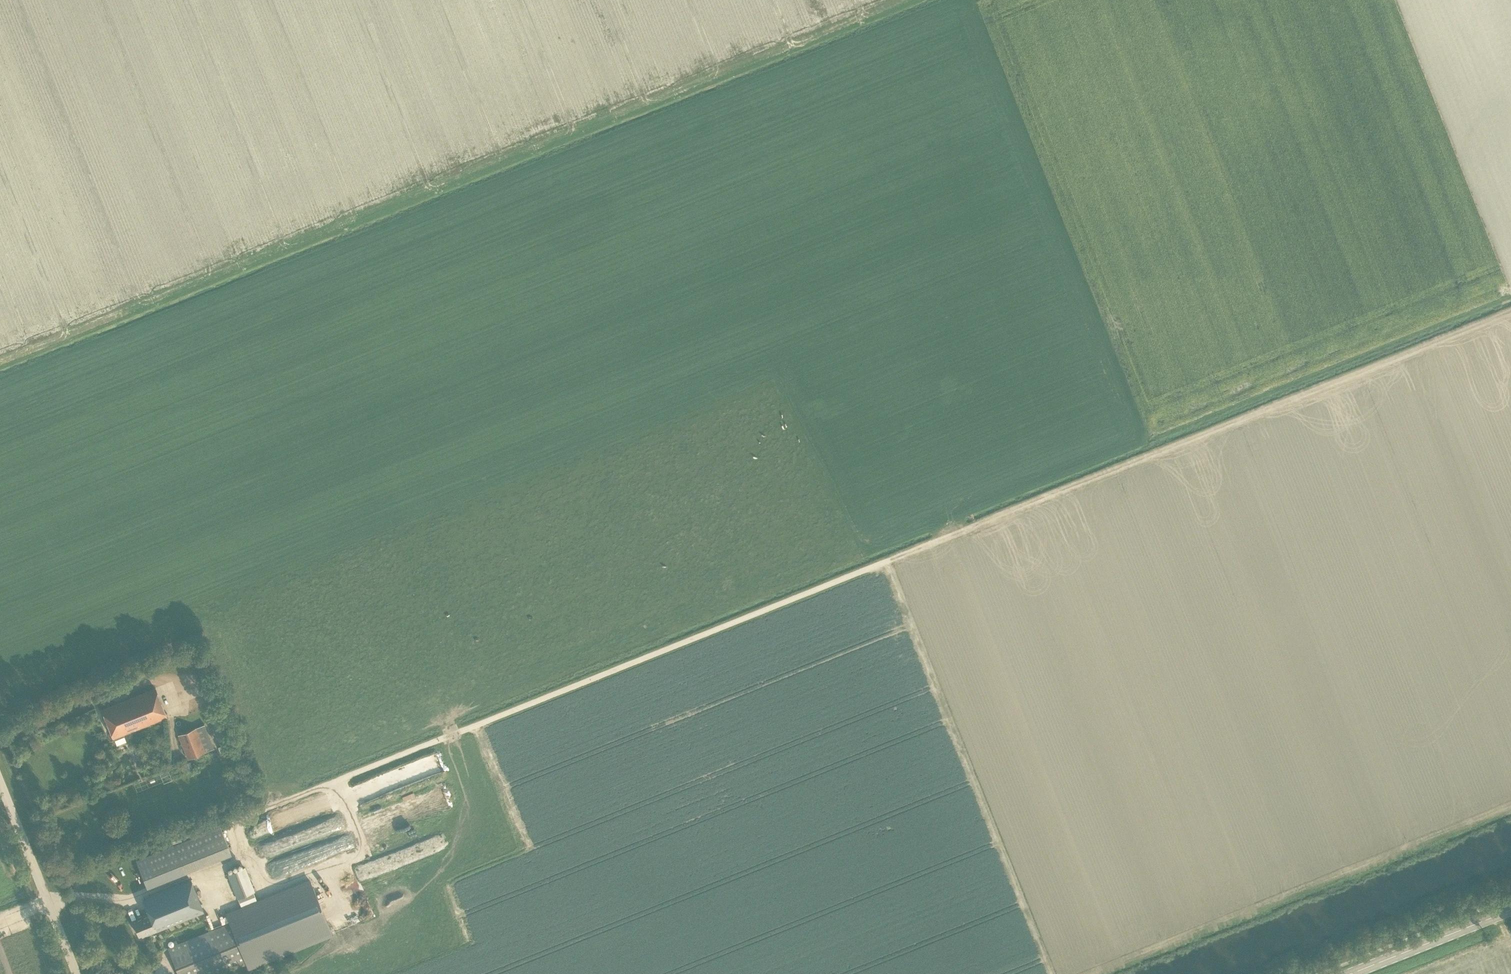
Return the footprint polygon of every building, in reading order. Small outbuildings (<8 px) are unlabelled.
[(102,709),(113,739),(167,717),(156,688),(102,709)] [(196,697),(187,697),(187,706),(197,706),(196,697)] [(213,749),(204,726),(178,735),(188,759),(213,749)] [(367,849),(424,829),(420,818),(363,837),(367,849)] [(136,860),(148,889),(232,855),(220,826),(136,860)] [(129,873),(135,871),(130,859),(124,861),(129,873)] [(357,863),(359,872),(368,871),(366,861),(357,863)] [(254,901),(257,900),(254,892),(244,867),(228,874),(238,899),(241,906),(254,901)] [(134,922),(141,938),(204,912),(191,879),(142,898),(150,916),(134,922)] [(257,900),(254,901),(241,906),(226,912),(230,923),(168,948),(178,973),(221,973),(247,963),(248,968),(332,935),(310,879),(257,900)] [(27,928),(25,919),(0,925),(0,934),(27,928)]
